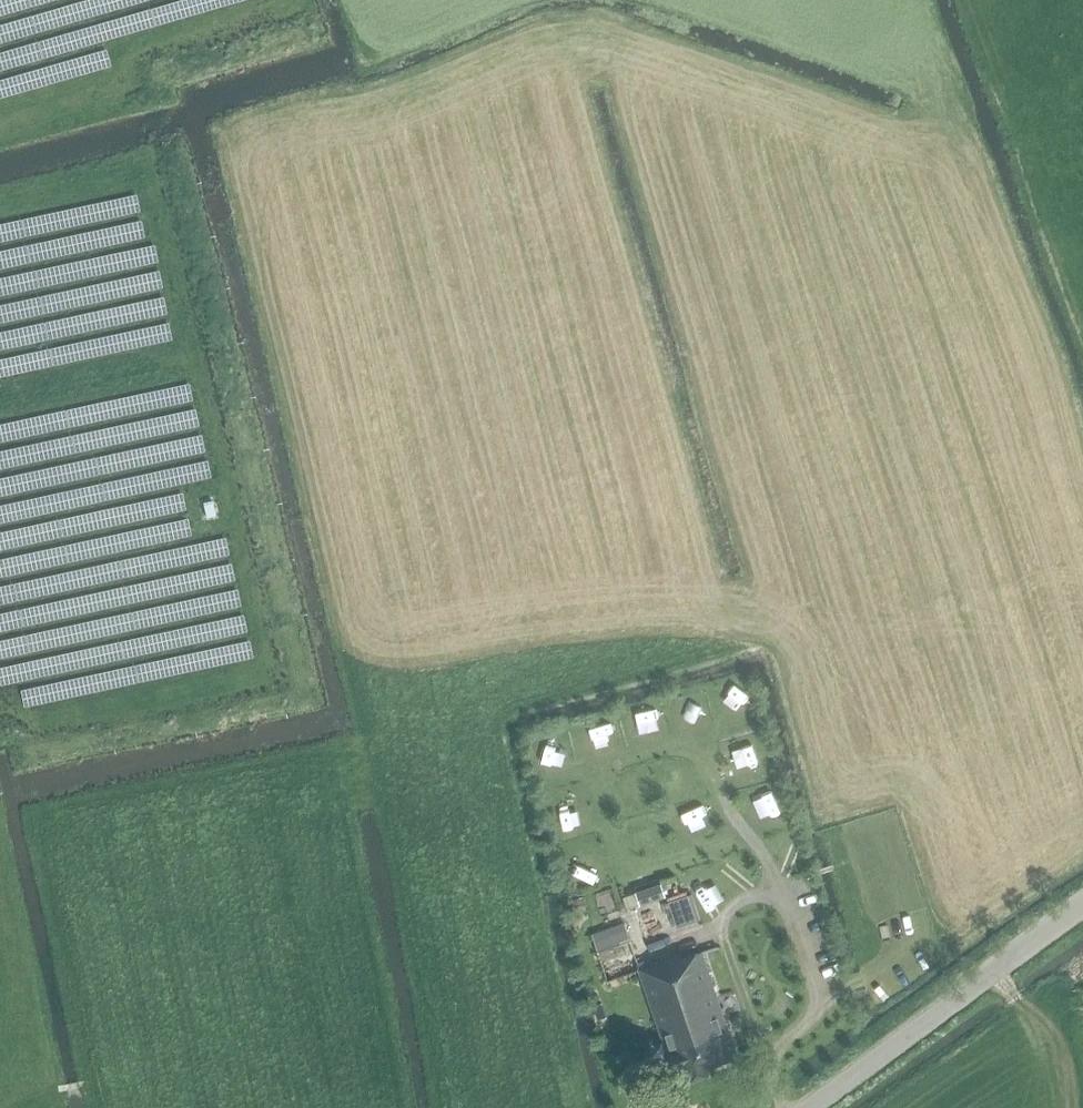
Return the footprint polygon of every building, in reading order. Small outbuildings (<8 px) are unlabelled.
[(640,905),(665,897),(661,883),(635,892),(640,905)] [(680,926),(702,921),(696,893),(674,899),(680,926)] [(641,975),(664,1042),(674,1071),(682,1069),(686,1080),(716,1070),(714,1065),(732,1059),(725,1040),(730,1038),(701,953),(682,959),(681,956),(646,967),(645,963),(639,965),(625,923),(592,934),(608,981),(634,972),(635,977),(641,975)]
